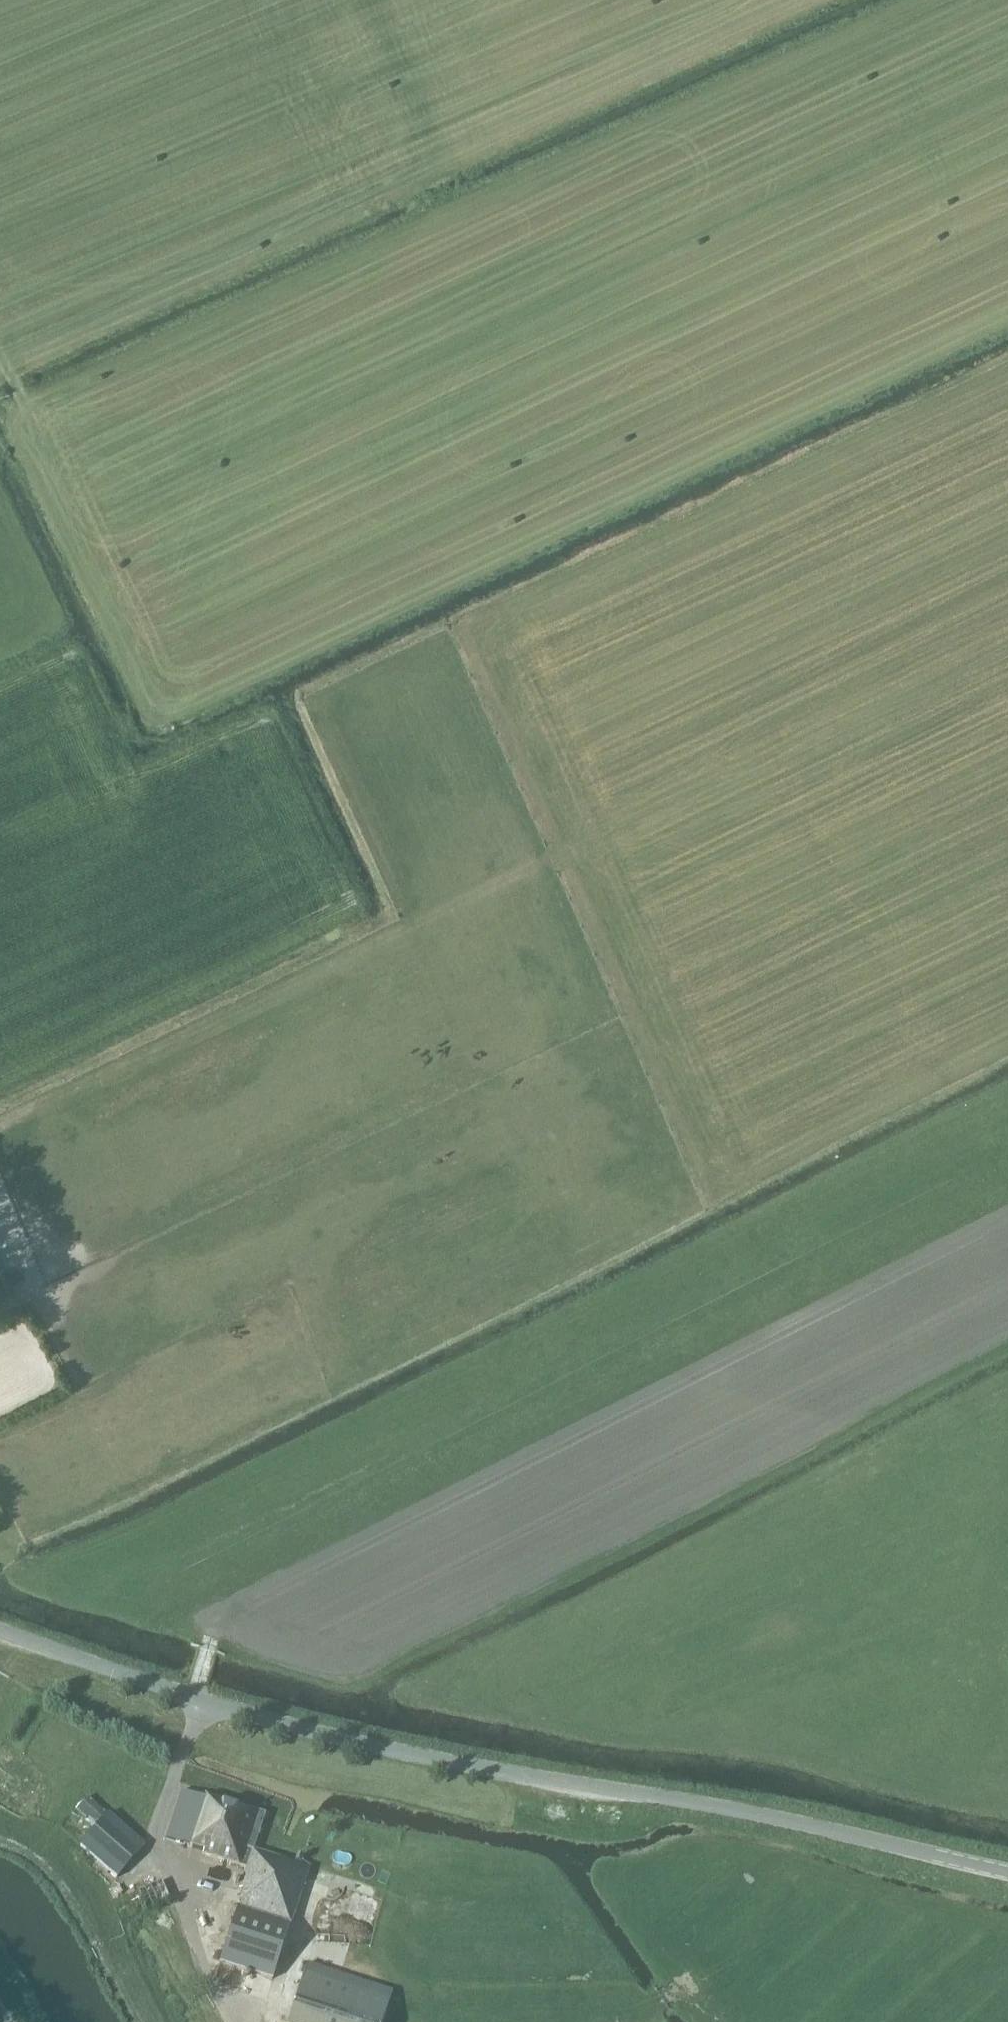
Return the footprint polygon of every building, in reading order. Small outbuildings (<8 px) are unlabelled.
[(238,1909),(220,1963),(273,1980),(309,1869),(246,1849),(251,1831),(259,1833),(264,1815),(257,1813),(257,1812),(220,1800),(219,1803),(181,1791),(165,1839),(203,1852),(202,1856),(244,1869),(239,1891),(242,1891),(238,1909)] [(89,1798),(76,1811),(96,1828),(80,1846),(117,1879),(146,1846),(109,1813),(108,1814),(89,1798)] [(161,1880),(137,1890),(147,1912),(171,1901),(161,1880)] [(304,1974),(289,2021),(383,2021),(393,1992),(308,1964),(304,1974)]
